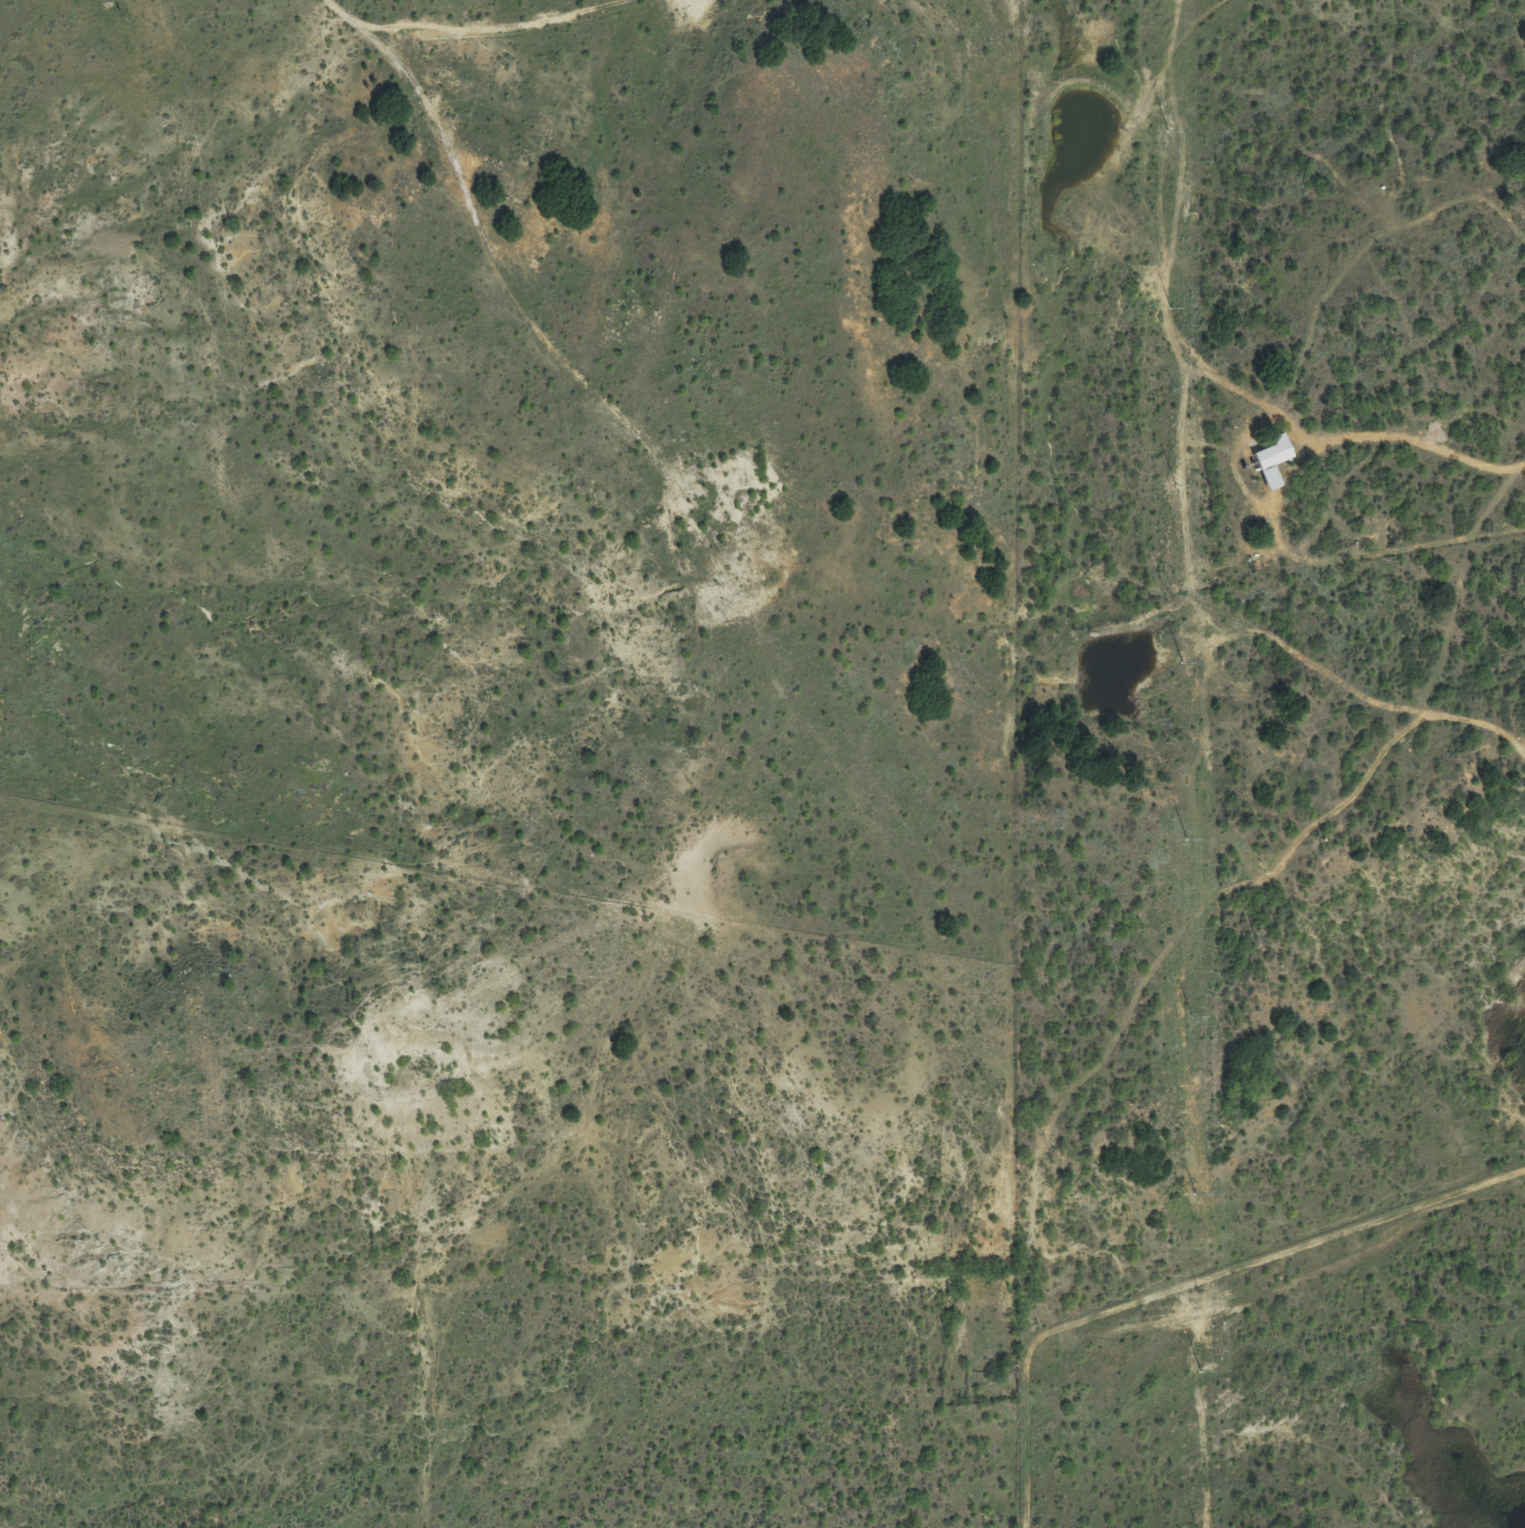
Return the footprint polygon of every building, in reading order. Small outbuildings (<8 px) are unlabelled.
[(1261,499),(1276,495),(1269,472),(1288,467),(1280,441),(1267,446),(1269,454),(1249,460),(1261,499)]
